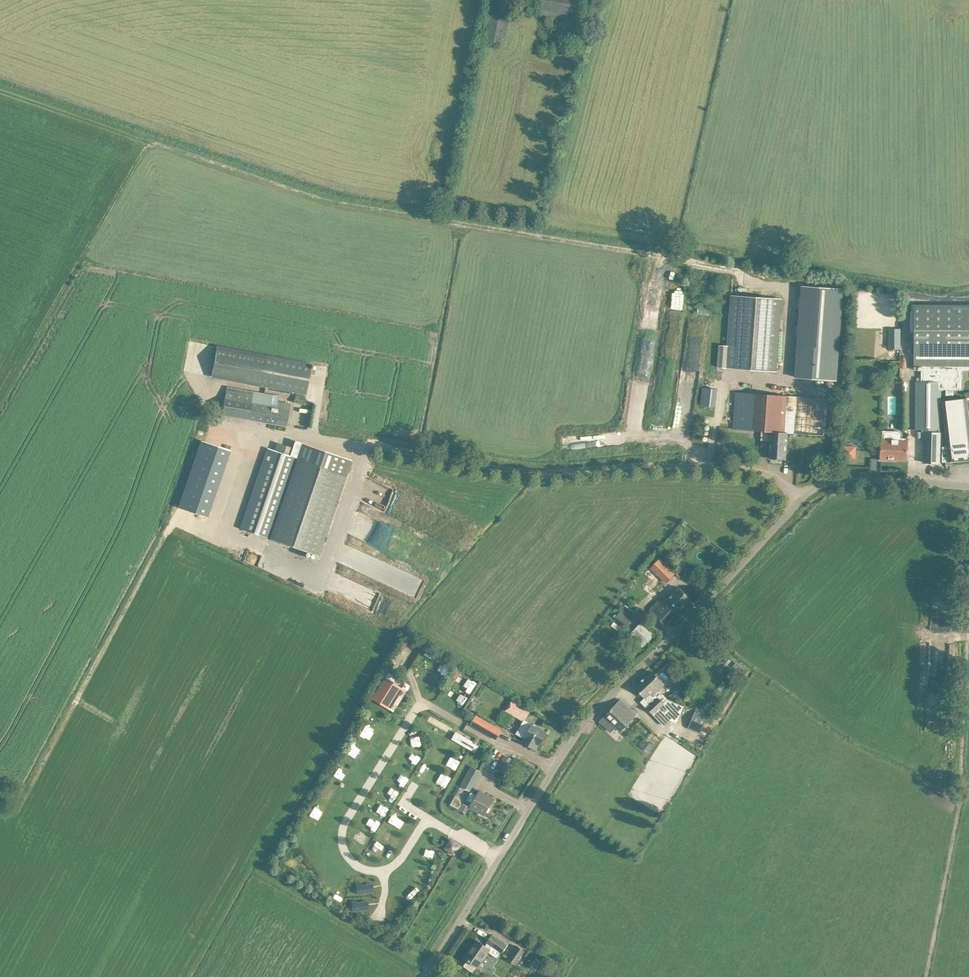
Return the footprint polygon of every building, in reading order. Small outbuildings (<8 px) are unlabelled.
[(485,39),(500,41),(499,46),(503,46),(503,42),(512,0),(493,0),(485,39)] [(541,16),(568,20),(571,0),(543,0),(541,16)] [(574,23),(582,24),(583,15),(575,14),(574,23)] [(842,289),(802,286),(795,377),(835,380),(842,289)] [(728,346),(719,346),(717,367),(775,371),(780,299),(732,296),(728,346)] [(923,429),(940,429),(941,389),(958,389),(961,389),(962,387),(963,382),(961,380),(958,380),(958,366),(968,366),(968,305),(914,304),(914,366),(921,366),(921,367),(923,367),(923,381),(921,381),(921,382),(916,382),(916,429),(923,429)] [(901,330),(888,330),(888,349),(901,349),(901,330)] [(297,392),(306,394),(312,364),(217,346),(211,376),(297,392)] [(222,414),(269,423),(271,409),(270,409),(270,406),(271,406),(273,395),(227,387),(222,414)] [(297,392),(295,400),(305,402),(306,394),(297,392)] [(824,435),(827,398),(735,392),(733,429),(771,431),(769,458),(786,459),(787,433),(824,435)] [(271,409),(269,423),(286,426),(290,404),(278,401),(279,396),(273,395),(271,406),(270,406),(270,409),(271,409)] [(942,453),(942,462),(950,461),(968,459),(968,420),(966,398),(959,399),(943,401),(948,452),(942,453)] [(184,480),(210,490),(231,440),(204,429),(184,480)] [(940,429),(923,429),(923,462),(940,462),(940,429)] [(881,460),(895,460),(895,457),(907,457),(907,443),(899,443),(899,438),(900,438),(901,433),(885,433),(884,442),(881,442),(881,460)] [(268,448),(240,528),(270,539),(317,555),(345,475),(350,462),(295,443),(293,448),(278,443),(275,450),(268,448)] [(660,558),(651,567),(660,576),(666,570),(671,576),(675,573),(660,558)] [(663,593),(649,607),(651,610),(658,617),(665,624),(691,599),(684,592),(679,587),(668,598),(663,593)] [(627,625),(632,618),(620,610),(615,617),(627,625)] [(654,633),(642,622),(630,635),(642,646),(654,633)] [(391,666),(397,670),(400,665),(394,661),(391,666)] [(664,684),(651,671),(644,678),(641,681),(635,687),(645,698),(641,702),(653,714),(664,726),(670,720),(677,704),(667,700),(663,703),(654,694),(652,691),(653,690),(656,692),(664,684)] [(372,698),(385,706),(398,686),(385,677),(372,698)] [(620,699),(605,716),(620,731),(636,715),(620,699)] [(511,700),(505,710),(522,720),(528,710),(511,700)] [(700,733),(707,718),(695,712),(688,728),(700,733)] [(471,724),(488,734),(497,739),(501,733),(492,728),(493,725),(476,715),(471,724)] [(523,740),(528,743),(537,748),(546,732),(525,720),(518,732),(525,736),(523,740)] [(460,735),(456,741),(475,752),(478,746),(460,735)] [(497,768),(506,773),(514,759),(505,755),(497,768)] [(472,786),(463,781),(461,785),(470,790),(472,786)] [(470,808),(476,810),(484,815),(494,798),(480,790),(477,795),(471,792),(467,799),(473,802),(470,808)] [(466,814),(469,808),(463,805),(460,810),(466,814)] [(450,850),(453,852),(454,853),(459,845),(451,840),(446,848),(450,850)] [(368,892),(367,884),(360,885),(360,883),(356,884),(356,887),(353,888),(354,892),(357,892),(357,894),(368,892)] [(353,911),(364,909),(362,901),(356,902),(356,901),(351,901),(352,905),(349,905),(349,909),(352,909),(353,911)] [(464,966),(473,972),(477,966),(478,967),(490,949),(492,945),(502,952),(507,945),(493,935),(487,942),(488,942),(486,946),(477,940),(464,957),(468,960),(464,966)] [(508,959),(515,964),(525,950),(517,945),(508,959)]
